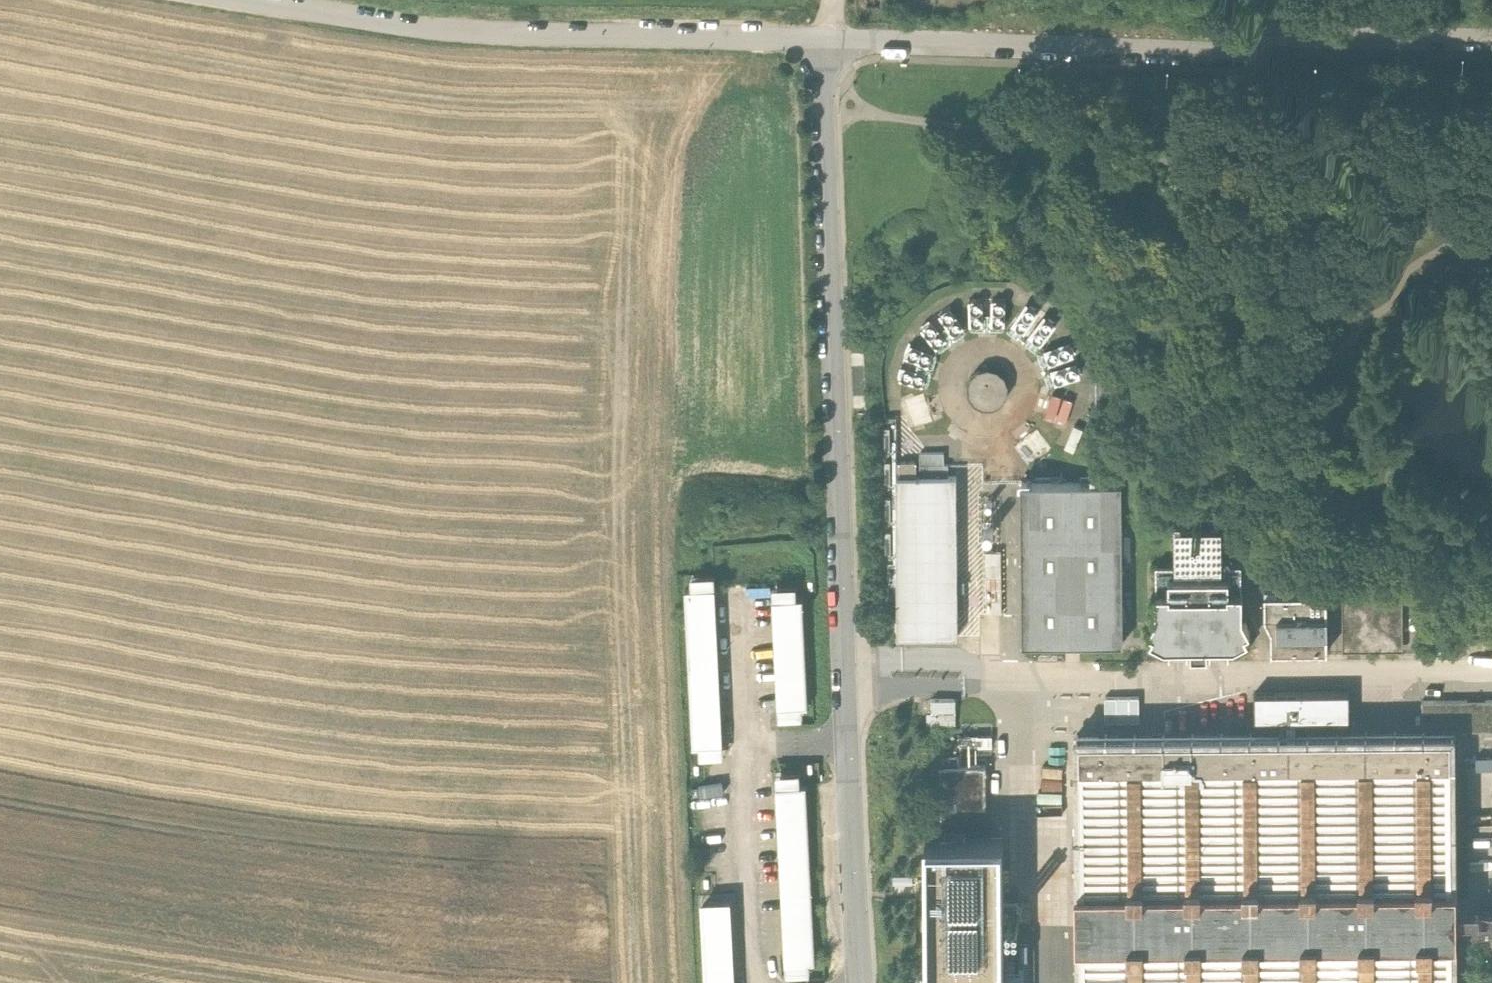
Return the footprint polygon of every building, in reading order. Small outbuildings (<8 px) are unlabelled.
[(904,348),(929,359),(943,327),(918,316),(904,348)] [(969,358),(968,364),(969,371),(972,377),(977,382),(984,384),(990,385),(997,383),(1002,379),(1006,374),(1008,368),(1008,361),(1006,355),(1002,350),(996,347),(990,345),(984,345),(978,348),(973,352),(969,358)] [(908,373),(920,404),(942,395),(930,364),(908,373)] [(921,429),(921,441),(946,441),(946,429),(921,429)] [(918,438),(901,438),(901,454),(918,454),(918,438)] [(946,441),(921,441),(922,454),(950,454),(950,441),(946,441)] [(901,454),(897,454),(898,580),(898,611),(958,610),(957,454),(950,454),(922,454),(918,454),(901,454)] [(1122,459),(1022,460),(1023,617),(1123,616),(1122,459)] [(1174,541),(1156,541),(1156,594),(1146,613),(1165,624),(1232,622),(1253,612),(1243,592),(1242,540),(1223,541),(1222,501),(1174,502),(1174,541)] [(998,533),(984,533),(984,591),(999,591),(998,533)] [(1404,565),(1343,566),(1344,624),(1405,623),(1404,565)] [(1329,566),(1266,567),(1267,590),(1272,602),(1273,625),(1330,624),(1329,566)] [(777,581),(800,581),(800,569),(777,570),(777,581)] [(703,727),(726,726),(719,571),(696,572),(689,572),(696,727),(703,727)] [(808,581),(800,581),(777,581),(781,688),(807,687),(811,687),(808,581)] [(1351,664),(1257,665),(1257,692),(1283,691),(1283,704),(1299,704),(1299,692),(1351,691),(1351,677),(1351,664)] [(808,702),(807,687),(781,688),(781,702),(808,702)] [(1459,908),(1458,856),(1457,702),(1446,703),(1299,704),(1283,704),(1077,705),(1079,859),(1079,911),(1080,982),(1459,982),(1459,908)] [(726,739),(726,726),(703,727),(703,740),(726,739)] [(943,726),(944,791),(989,790),(988,737),(962,738),(962,726),(943,726)] [(803,765),(780,765),(788,941),(813,940),(820,940),(811,764),(803,765)] [(928,810),(930,982),(1008,982),(1007,895),(1033,895),(1032,874),(1007,874),(1006,810),(928,810)] [(708,880),(712,982),(740,982),(736,879),(708,880)] [(813,940),(788,941),(789,954),(813,953),(813,940)]
